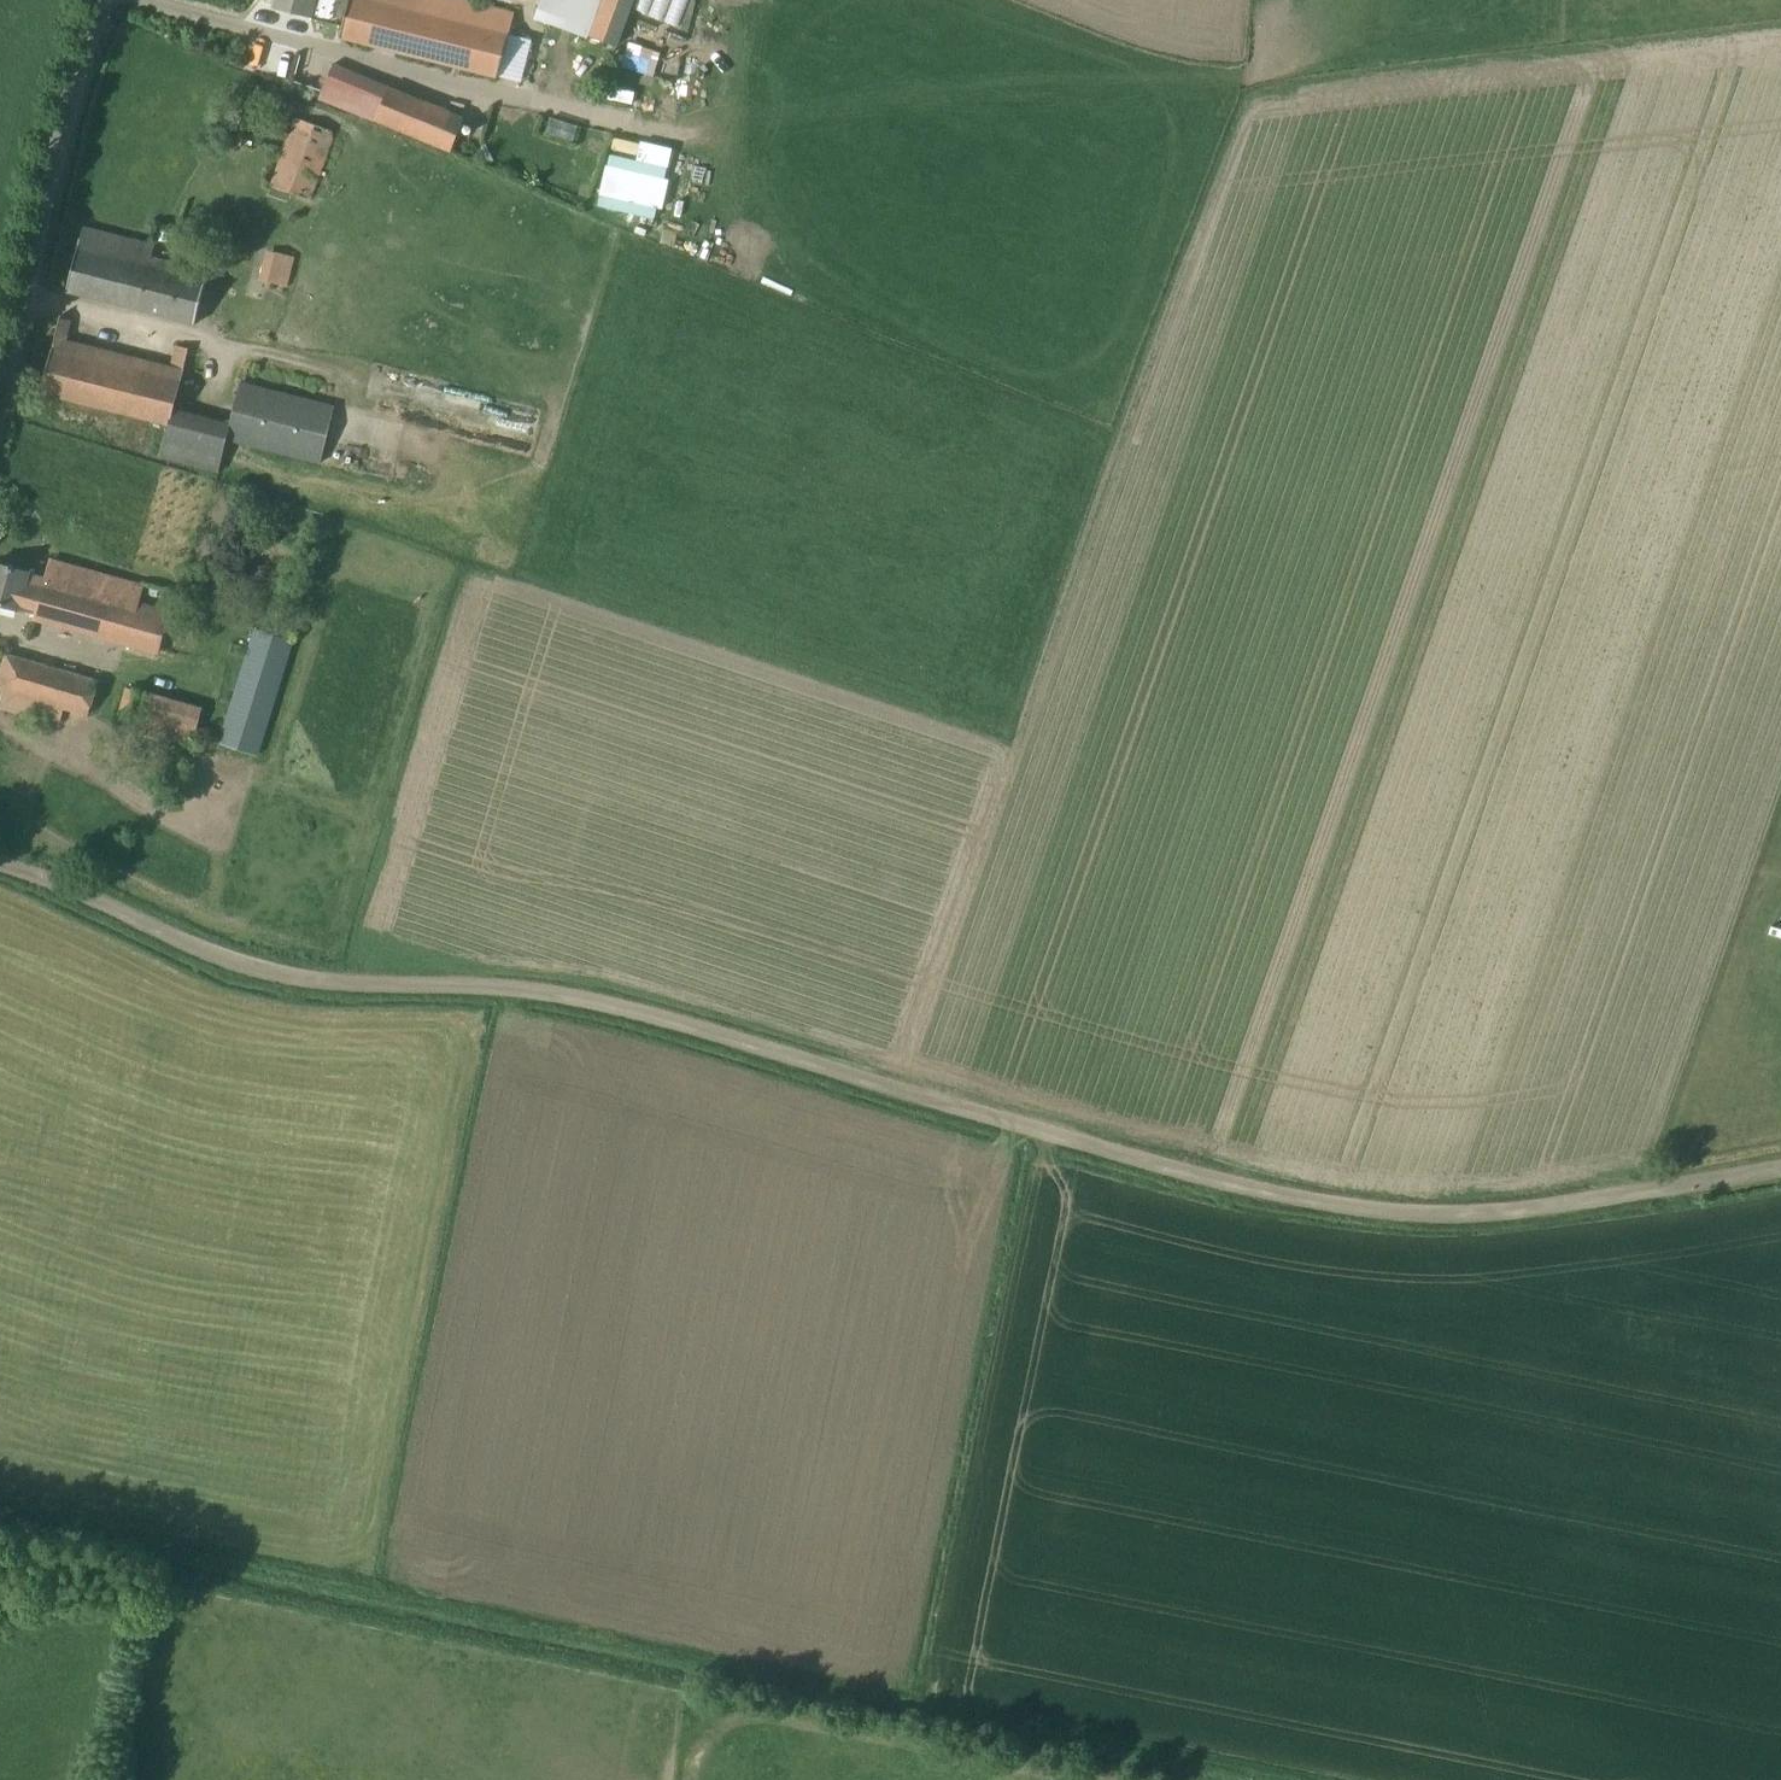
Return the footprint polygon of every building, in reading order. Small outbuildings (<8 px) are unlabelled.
[(274,7),(310,16),(314,0),(275,0),(274,7)] [(348,5),(340,37),(433,60),(498,76),(509,34),(514,14),(459,0),(331,0),(348,5)] [(635,0),(602,0),(590,32),(619,42),(635,0)] [(451,151),(464,118),(333,64),(320,96),(451,151)] [(336,131),(295,116),(270,184),(312,199),(336,131)] [(90,297),(195,324),(207,278),(205,278),(207,270),(152,257),(155,243),(83,226),(79,246),(78,245),(78,248),(68,289),(67,289),(67,291),(90,297)] [(255,277),(286,286),(295,256),(263,247),(255,277)] [(168,377),(53,348),(53,347),(52,350),(42,390),(41,390),(41,392),(65,398),(168,424),(160,455),(219,471),(227,438),(321,462),(334,406),(239,382),(229,424),(173,409),(180,380),(189,346),(177,343),(168,377)] [(51,560),(45,580),(29,575),(29,572),(0,564),(0,604),(18,610),(19,607),(35,612),(33,619),(155,655),(167,615),(135,605),(141,587),(51,560)] [(258,753),(293,641),(254,629),(220,741),(258,753)] [(97,681),(4,654),(0,666),(0,708),(58,725),(63,707),(88,714),(97,681)] [(138,718),(145,692),(126,687),(119,713),(124,714),(122,723),(130,725),(133,717),(138,718)]
